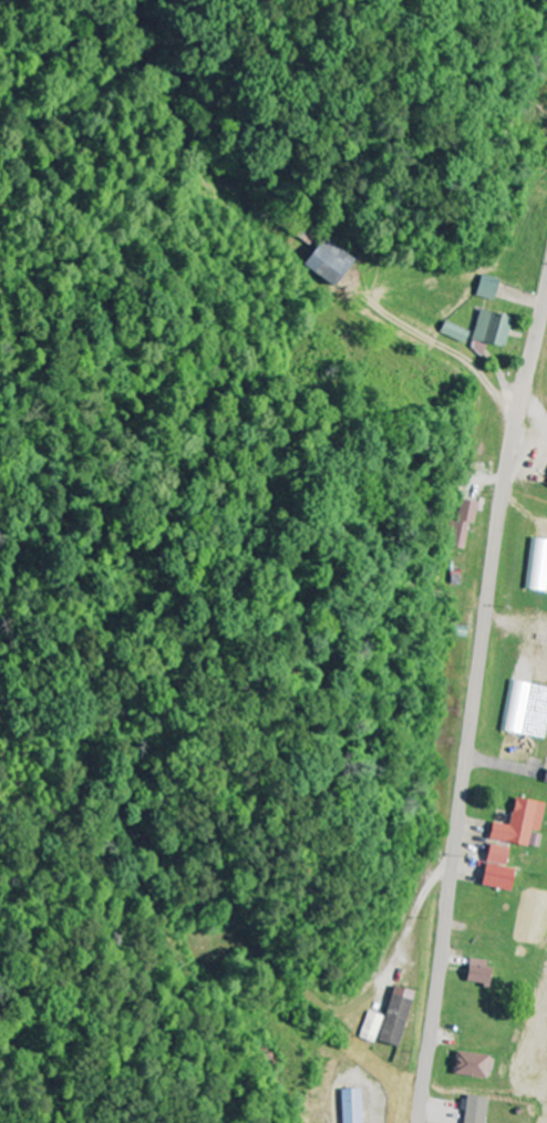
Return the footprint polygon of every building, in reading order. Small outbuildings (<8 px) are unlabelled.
[(355,261),(323,238),(304,266),(336,288),(355,261)] [(473,296),(492,302),(498,280),(479,275),(473,296)] [(511,319),(479,311),(471,340),(504,349),(511,319)] [(463,344),(468,332),(444,321),(439,334),(463,344)] [(476,502),(462,500),(454,548),(468,551),(476,502)] [(546,593),(546,540),(531,539),(525,591),(546,594),(546,593)] [(530,684),(509,682),(503,734),(524,736),(530,684)] [(525,847),(528,831),(539,832),(544,804),(513,799),(508,827),(490,824),(487,841),(525,847)] [(507,893),(512,870),(502,868),(506,849),(488,845),(478,886),(507,893)] [(485,963),(468,960),(463,983),(489,988),(492,970),(484,969),(485,963)] [(386,1016),(367,1013),(361,1040),(399,1048),(411,992),(392,988),(386,1016)] [(452,1076),(486,1079),(489,1057),(454,1053),(452,1076)] [(360,1090),(341,1091),(342,1122),(361,1122),(360,1090)] [(486,1100),(465,1096),(461,1122),(482,1122),(486,1100)]
